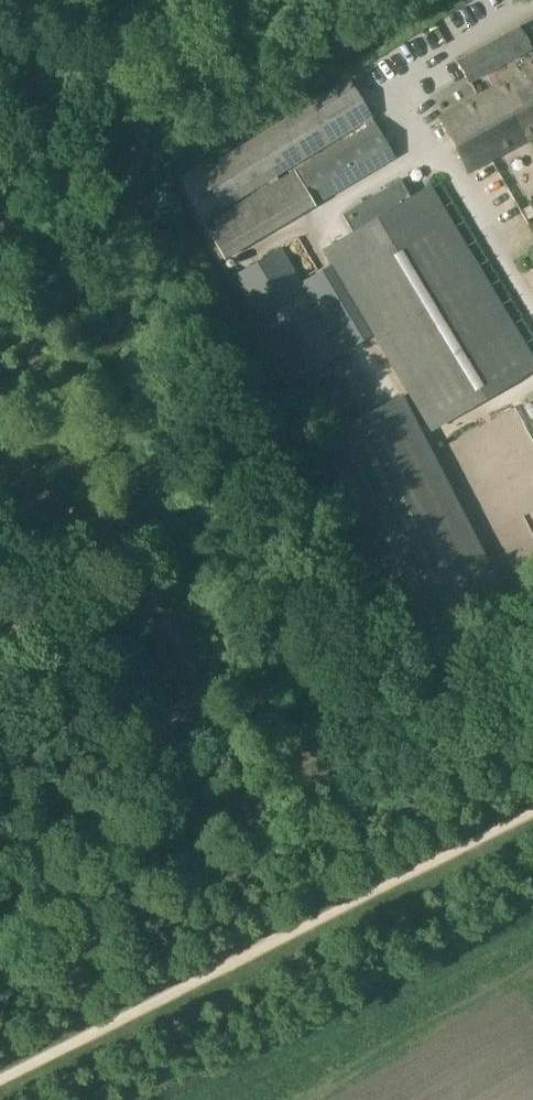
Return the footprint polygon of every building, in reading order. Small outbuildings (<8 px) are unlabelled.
[(519,27),(458,62),(469,82),(530,47),(519,27)] [(440,115),(470,171),(532,136),(532,64),(440,115)] [(224,206),(372,115),(350,79),(202,170),(224,206)] [(297,168),(317,202),(395,156),(375,122),(297,168)] [(253,234),(313,199),(295,169),(204,222),(224,257),(255,239),(253,234)] [(532,366),(532,364),(428,188),(412,197),(401,178),(343,213),(366,252),(347,263),(343,257),(302,281),(281,246),(233,275),(295,378),(374,332),(411,395),(428,423),(443,415),(445,418),(532,366)] [(505,595),(404,396),(321,438),(423,637),(505,595)]
